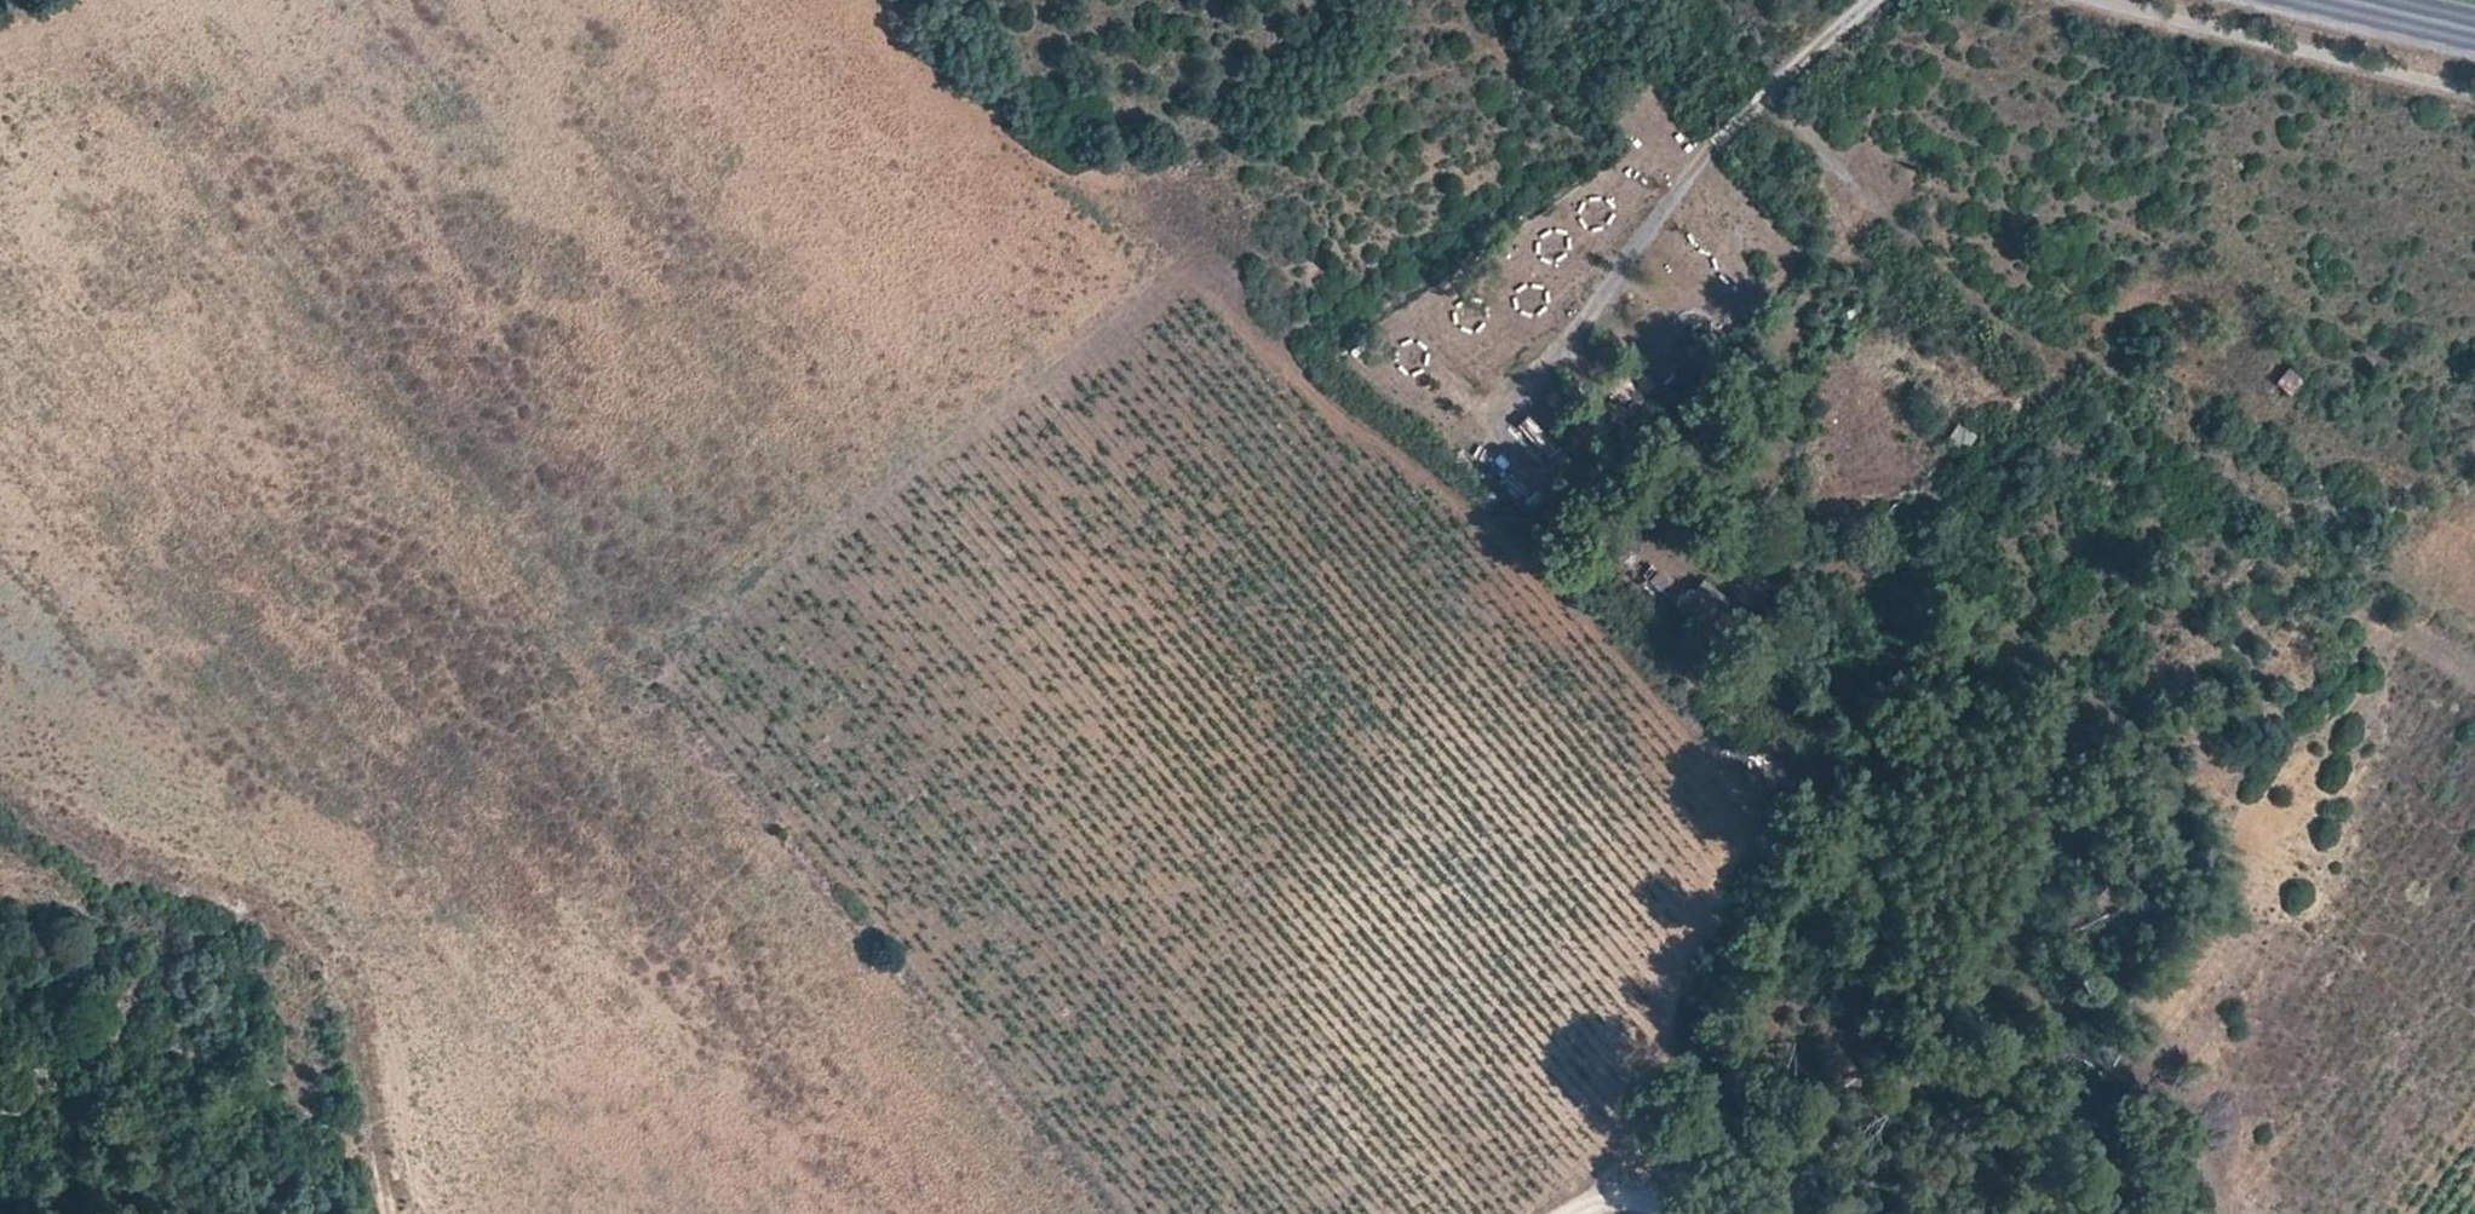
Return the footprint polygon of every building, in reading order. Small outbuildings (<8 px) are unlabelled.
[(2267,396),(2282,411),(2301,386),(2287,372),(2267,396)] [(1702,633),(1718,615),(1691,592),(1674,609),(1702,633)]
